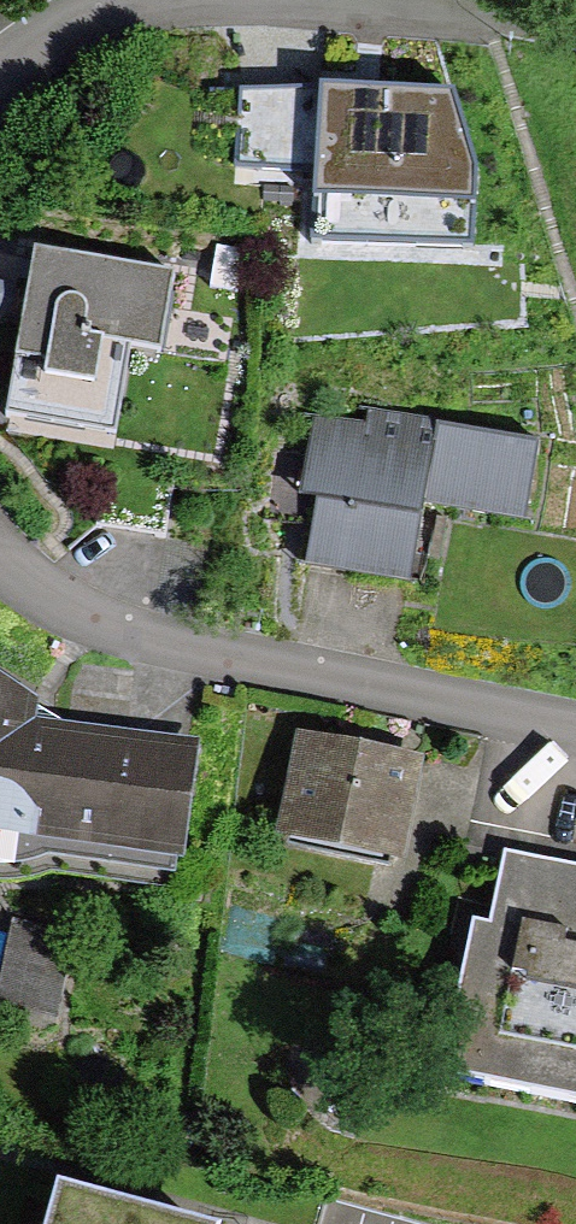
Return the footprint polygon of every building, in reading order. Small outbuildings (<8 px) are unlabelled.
[(455,90),(243,81),(240,168),(319,171),(318,199),(478,206),(479,168),(455,90)] [(188,264),(44,246),(22,409),(136,424),(147,340),(178,344),(188,264)] [(529,517),(541,443),(326,408),(302,560),(421,579),(434,502),(529,517)] [(213,740),(61,722),(0,674),(0,833),(199,857),(213,740)] [(433,755),(312,734),(295,833),(416,854),(433,755)] [(513,851),(473,1068),(575,1087),(575,862),(513,851)] [(53,1011),(71,954),(18,938),(1,995),(53,1011)] [(78,1188),(68,1223),(217,1223),(78,1188)]
